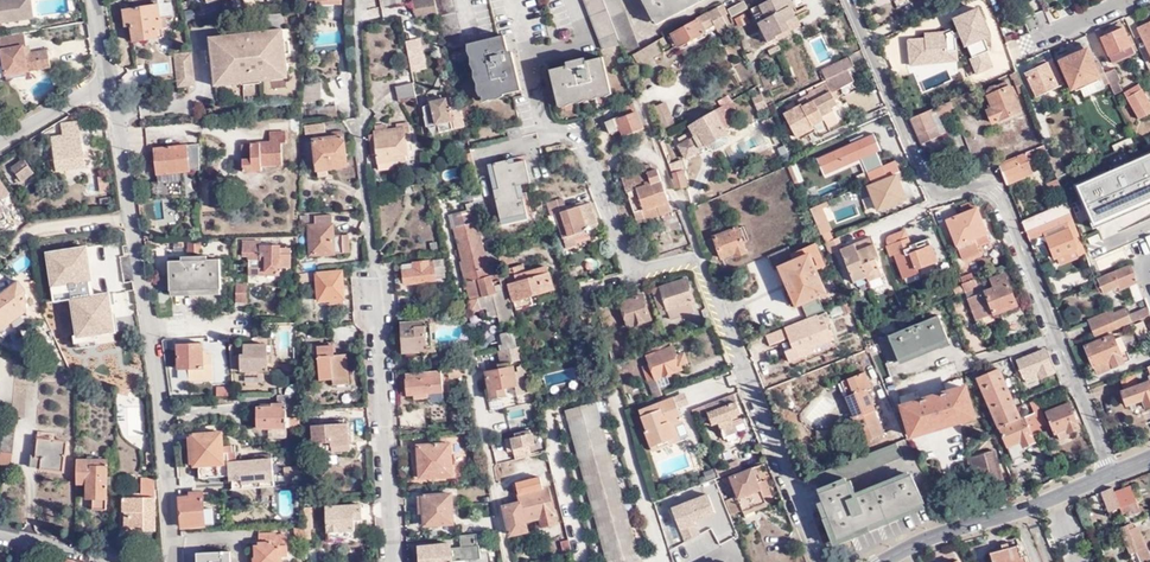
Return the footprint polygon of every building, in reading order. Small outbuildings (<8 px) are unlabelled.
[(0,23),(32,18),(30,0),(4,0),(0,1),(0,24),(0,23)] [(68,10),(67,0),(34,0),(35,13),(68,10)] [(414,16),(436,13),(434,0),(412,0),(414,16)] [(446,47),(462,43),(452,0),(435,0),(446,47)] [(476,31),(491,31),(491,0),(476,0),(476,31)] [(604,48),(619,45),(601,0),(585,0),(604,48)] [(619,45),(625,60),(631,56),(640,52),(619,0),(601,0),(619,45)] [(653,21),(695,0),(643,0),(653,21)] [(653,21),(656,24),(704,0),(695,0),(653,21)] [(791,31),(787,23),(797,19),(809,13),(807,9),(795,14),(788,0),(789,0),(772,0),(761,5),(760,3),(751,8),(767,42),(791,31)] [(897,2),(894,3),(896,10),(912,3),(911,0),(896,0),(897,2)] [(163,29),(168,28),(172,27),(171,17),(175,16),(173,2),(164,3),(164,1),(158,2),(158,7),(135,11),(134,5),(129,6),(132,26),(134,26),(135,38),(139,38),(140,41),(164,37),(163,29)] [(729,9),(733,17),(749,9),(745,1),(729,9)] [(984,24),(978,9),(975,11),(971,1),(949,11),(967,53),(981,46),(979,40),(989,36),(984,24)] [(398,13),(397,5),(387,6),(389,15),(398,13)] [(673,35),(678,46),(704,33),(702,29),(713,24),(715,30),(724,25),(722,19),(728,15),(724,7),(685,26),(686,28),(673,35)] [(984,7),(978,9),(984,24),(990,21),(984,7)] [(960,55),(967,53),(949,11),(943,13),(960,55)] [(1138,29),(1149,56),(1149,23),(1138,29)] [(1102,43),(1099,45),(1104,57),(1108,55),(1112,64),(1134,54),(1130,45),(1133,44),(1129,37),(1127,38),(1122,28),(1109,34),(1107,32),(1101,34),(1103,37),(1100,38),(1102,43)] [(215,81),(289,72),(284,31),(211,40),(215,81)] [(823,32),(804,41),(816,66),(835,57),(823,32)] [(25,33),(0,37),(0,42),(6,75),(28,71),(52,67),(49,48),(32,51),(30,44),(27,45),(25,33)] [(485,94),(521,86),(512,49),(509,50),(505,33),(473,40),(485,94)] [(704,33),(678,46),(680,50),(706,37),(704,33)] [(665,43),(662,38),(640,52),(631,56),(636,64),(660,51),(657,47),(665,43)] [(418,42),(407,45),(417,84),(428,81),(418,42)] [(1084,45),(1067,53),(1069,58),(1076,55),(1076,51),(1082,49),(1085,51),(1087,51),(1084,45)] [(670,55),(680,50),(678,46),(669,51),(670,55)] [(1105,85),(1109,83),(1104,73),(1103,73),(1098,63),(1093,66),(1087,51),(1085,51),(1082,49),(1076,51),(1076,55),(1069,58),(1067,53),(1058,58),(1072,90),(1080,86),(1095,79),(1098,78),(1100,83),(1103,82),(1105,85)] [(195,53),(177,55),(179,81),(180,89),(199,87),(195,53)] [(565,61),(566,65),(550,67),(556,95),(566,93),(566,96),(600,89),(599,86),(608,84),(602,57),(585,60),(584,57),(565,61)] [(827,80),(849,70),(855,68),(851,58),(823,71),(827,80)] [(1037,98),(1064,86),(1052,60),(1046,63),(1044,63),(1035,66),(1035,69),(1026,73),(1037,98)] [(1009,75),(1011,75),(1017,72),(1014,66),(1014,65),(1006,67),(1009,74),(1009,75)] [(1104,73),(1109,83),(1110,86),(1117,83),(1122,81),(1116,68),(1104,73)] [(855,82),(849,70),(827,80),(825,85),(808,94),(809,96),(794,103),(796,107),(784,113),(798,138),(814,130),(812,126),(824,120),(823,118),(821,113),(832,107),(833,109),(839,105),(835,99),(838,97),(836,92),(855,82)] [(289,72),(215,81),(216,88),(241,85),(243,87),(260,85),(262,83),(289,80),(289,72)] [(1024,91),(1017,72),(1011,75),(1019,93),(1024,91)] [(1095,79),(1080,86),(1085,97),(1100,90),(1095,79)] [(992,98),(986,100),(991,111),(988,112),(994,124),(1022,111),(1011,88),(1010,88),(1007,83),(999,87),(996,86),(992,88),(990,93),(992,98)] [(1117,83),(1110,86),(1115,96),(1122,93),(1117,83)] [(399,102),(418,99),(415,84),(396,87),(399,102)] [(1124,93),(1139,119),(1147,114),(1149,115),(1149,114),(1149,105),(1139,85),(1124,93)] [(1110,98),(1115,96),(1110,86),(1106,88),(1110,98)] [(442,134),(466,127),(464,120),(462,108),(454,110),(451,98),(433,103),(433,106),(424,108),(426,116),(425,117),(428,129),(440,125),(442,134)] [(940,117),(955,110),(953,101),(911,119),(922,145),(940,137),(931,115),(937,112),(940,117)] [(666,102),(655,108),(664,132),(677,125),(666,102)] [(734,107),(731,102),(691,125),(697,135),(699,134),(706,147),(727,135),(719,119),(721,118),(721,115),(734,107)] [(337,103),(318,105),(319,117),(338,115),(337,103)] [(621,117),(608,123),(612,134),(624,130),(626,136),(645,128),(636,105),(621,110),(624,119),(622,119),(621,117)] [(470,106),(462,108),(464,120),(473,118),(470,106)] [(738,114),(734,107),(721,115),(721,118),(719,119),(727,135),(733,132),(727,120),(738,114)] [(832,107),(821,113),(823,118),(834,112),(833,109),(832,107)] [(937,112),(931,115),(940,137),(946,134),(940,117),(937,112)] [(79,117),(64,119),(62,120),(65,135),(82,133),(79,117)] [(377,152),(379,161),(393,158),(393,160),(409,159),(407,151),(412,150),(410,136),(412,136),(410,122),(395,124),(396,129),(388,130),(388,124),(376,126),(377,132),(371,133),(373,153),(377,152)] [(328,138),(326,123),(306,125),(307,135),(315,134),(320,175),(330,174),(329,168),(349,166),(345,136),(342,136),(342,132),(330,133),(331,138),(328,138)] [(524,136),(522,128),(521,126),(519,127),(507,130),(510,141),(524,137),(524,136)] [(287,131),(271,132),(272,143),(251,144),(251,145),(241,146),(242,159),(243,159),(244,172),(265,171),(264,167),(285,165),(284,143),(288,142),(287,131)] [(63,146),(54,147),(56,159),(62,158),(63,170),(87,167),(84,150),(82,133),(65,135),(62,136),(63,146)] [(862,142),(859,135),(850,139),(853,146),(862,142)] [(62,136),(52,137),(54,147),(63,146),(62,136)] [(1116,151),(1126,146),(1132,144),(1130,139),(1113,146),(1116,151)] [(850,159),(844,143),(836,146),(816,155),(825,177),(843,169),(841,163),(850,159)] [(168,181),(181,180),(180,172),(191,171),(189,145),(156,147),(157,152),(154,152),(155,163),(158,163),(159,181),(168,181)] [(1030,163),(1049,155),(1046,149),(1045,145),(1026,153),(1030,163)] [(1049,155),(1057,177),(1067,172),(1055,146),(1046,149),(1049,155)] [(1026,153),(1001,163),(1000,164),(1005,178),(1024,171),(1032,168),(1030,163),(1026,153)] [(829,188),(825,177),(816,155),(803,160),(812,182),(805,186),(809,195),(816,192),(817,193),(829,188)] [(1080,186),(1096,226),(1149,203),(1149,156),(1080,186)] [(23,157),(9,168),(21,184),(35,172),(23,157)] [(418,157),(409,159),(410,168),(419,167),(418,157)] [(393,158),(379,161),(380,168),(394,167),(393,160),(393,158)] [(502,219),(529,213),(525,198),(520,199),(517,186),(522,185),(532,183),(526,161),(516,163),(515,158),(495,163),(500,188),(494,189),(502,219)] [(1100,161),(1074,173),(1077,182),(1104,170),(1100,161)] [(495,163),(488,165),(494,189),(500,188),(495,163)] [(864,178),(867,185),(899,172),(895,163),(861,176),(862,179),(864,178)] [(638,213),(657,207),(660,215),(672,211),(658,169),(654,170),(652,164),(646,166),(647,170),(618,180),(632,223),(640,221),(638,213)] [(796,185),(800,183),(793,165),(788,167),(796,185)] [(672,178),(677,191),(688,187),(687,184),(685,177),(683,170),(673,174),(674,177),(672,178)] [(1026,177),(1024,171),(1005,178),(1008,185),(1026,177)] [(107,176),(99,177),(101,194),(110,193),(107,176)] [(896,176),(868,188),(878,211),(906,200),(896,176)] [(520,199),(525,198),(522,185),(517,186),(520,199)] [(394,190),(377,192),(378,199),(395,197),(394,190)] [(550,203),(551,207),(567,203),(566,198),(550,203)] [(9,219),(0,201),(0,223),(9,219)] [(978,246),(976,239),(988,235),(975,201),(962,206),(965,214),(948,221),(963,260),(981,253),(978,246)] [(515,330),(499,266),(496,255),(495,251),(484,254),(472,203),(467,204),(468,212),(451,217),(461,260),(459,260),(470,299),(467,300),(469,312),(485,309),(488,318),(497,316),(500,326),(512,330),(515,330)] [(567,203),(551,207),(553,215),(558,213),(565,236),(563,237),(566,248),(577,245),(575,240),(574,236),(589,232),(592,231),(594,229),(595,227),(596,225),(596,222),(592,207),(591,204),(569,210),(567,203)] [(825,207),(824,204),(812,208),(822,233),(831,230),(822,208),(825,207)] [(1071,213),(1069,208),(1068,205),(1023,223),(1026,232),(1071,213)] [(657,207),(638,213),(640,221),(660,215),(657,207)] [(529,213),(502,219),(503,226),(530,219),(529,213)] [(1039,236),(1074,221),(1071,213),(1026,232),(1031,245),(1041,241),(1039,236)] [(344,252),(343,235),(334,235),(333,216),(310,217),(309,214),(300,215),(301,223),(310,223),(311,254),(344,252)] [(1087,254),(1076,226),(1047,238),(1056,259),(1057,258),(1075,251),(1077,257),(1087,254)] [(739,228),(715,238),(721,253),(724,261),(748,252),(744,242),(750,240),(745,227),(740,229),(739,228)] [(835,239),(831,230),(822,233),(826,242),(835,239)] [(905,231),(888,237),(887,241),(889,247),(887,247),(891,257),(894,255),(903,278),(918,273),(917,269),(936,263),(931,246),(911,254),(910,250),(912,250),(905,231)] [(988,235),(976,239),(978,246),(991,241),(988,235)] [(856,249),(868,277),(870,283),(883,277),(876,260),(880,258),(875,245),(873,245),(870,237),(858,242),(860,248),(856,249)] [(84,303),(116,299),(114,280),(111,281),(110,273),(106,274),(102,253),(100,253),(98,238),(75,242),(84,303)] [(709,257),(721,253),(715,238),(703,242),(709,257)] [(835,239),(826,242),(825,243),(830,255),(840,251),(854,283),(868,277),(856,249),(860,248),(858,242),(843,248),(838,238),(835,239)] [(181,242),(183,252),(202,249),(200,239),(181,242)] [(250,260),(249,260),(250,278),(274,278),(274,272),(282,272),(282,268),(292,268),(292,250),(282,250),(282,245),(262,245),(262,242),(244,242),(244,257),(250,257),(250,260)] [(802,306),(808,319),(825,313),(819,299),(828,295),(818,271),(826,267),(815,245),(792,256),(788,248),(769,257),(775,271),(778,269),(782,279),(789,276),(792,282),(785,285),(796,309),(802,306)] [(496,255),(499,266),(515,262),(513,251),(496,255)] [(1075,251),(1057,258),(1060,265),(1078,258),(1077,257),(1075,251)] [(220,260),(169,263),(172,293),(221,291),(220,260)] [(446,261),(404,265),(406,285),(437,283),(436,279),(447,278),(446,261)] [(507,268),(515,299),(533,294),(556,288),(551,268),(528,274),(525,264),(507,268)] [(1119,287),(1120,290),(1138,282),(1132,265),(1098,279),(1103,293),(1119,287)] [(314,276),(302,277),(302,283),(319,281),(321,302),(323,302),(323,306),(347,303),(344,273),(314,275),(314,276)] [(961,285),(962,287),(964,293),(975,320),(1016,305),(1005,274),(991,279),(993,284),(978,289),(974,280),(963,284),(961,285)] [(789,276),(782,279),(785,285),(792,282),(789,276)] [(961,280),(963,284),(974,280),(972,276),(961,280)] [(689,280),(655,290),(663,315),(670,313),(671,317),(690,311),(688,305),(696,303),(689,280)] [(30,311),(28,291),(21,281),(0,298),(0,336),(30,311)] [(249,284),(237,284),(237,303),(249,303),(249,284)] [(956,289),(958,295),(964,293),(962,287),(956,289)] [(533,294),(515,299),(518,309),(535,304),(533,294)] [(629,299),(621,301),(628,327),(650,320),(643,295),(635,297),(634,295),(628,296),(629,299)] [(116,299),(84,303),(85,309),(117,304),(116,299)] [(852,313),(848,304),(828,312),(830,319),(844,314),(845,316),(852,313)] [(1149,315),(1149,313),(1148,308),(1128,316),(1125,310),(1113,315),(1112,311),(1089,321),(1095,337),(1149,315)] [(0,336),(0,337),(7,340),(31,320),(30,311),(0,336)] [(417,316),(417,322),(425,322),(425,323),(432,323),(441,322),(440,312),(417,316)] [(940,317),(890,337),(901,365),(951,345),(940,317)] [(766,337),(770,346),(789,339),(792,350),(785,353),(789,364),(815,354),(813,348),(831,342),(825,325),(819,328),(815,318),(766,337)] [(425,323),(425,322),(417,322),(402,324),(404,348),(416,347),(417,352),(428,350),(428,349),(426,332),(432,331),(432,323),(425,323)] [(1141,322),(1133,325),(1139,338),(1147,335),(1141,322)] [(497,342),(499,351),(515,347),(512,332),(499,335),(500,341),(497,342)] [(1125,363),(1121,353),(1127,350),(1122,337),(1115,339),(1113,334),(1085,346),(1097,374),(1125,363)] [(322,380),(335,378),(351,378),(349,350),(336,350),(335,340),(320,342),(321,365),(322,380)] [(647,382),(654,380),(666,376),(688,368),(683,355),(676,357),(670,342),(644,352),(649,364),(642,367),(647,382)] [(180,381),(214,380),(212,355),(209,355),(208,350),(203,350),(203,344),(179,345),(180,381)] [(241,357),(231,357),(232,373),(240,373),(240,370),(242,370),(242,380),(261,380),(261,370),(267,370),(267,362),(271,362),(271,353),(267,353),(267,345),(241,345),(241,357)] [(522,360),(518,347),(515,347),(499,351),(498,351),(500,364),(511,362),(515,361),(522,360)] [(1127,350),(1121,353),(1125,363),(1131,360),(1127,350)] [(1045,351),(1018,362),(1021,369),(1018,371),(1021,379),(1024,377),(1026,384),(1054,373),(1045,351)] [(503,388),(515,385),(513,368),(511,368),(511,362),(500,364),(498,364),(498,370),(486,372),(487,375),(483,376),(487,398),(490,397),(504,395),(503,388)] [(521,387),(529,385),(524,364),(520,365),(520,366),(516,367),(521,387)] [(46,378),(49,367),(42,366),(40,376),(46,378)] [(449,379),(467,377),(465,368),(448,370),(449,379)] [(977,378),(999,427),(1020,418),(998,368),(977,378)] [(444,390),(442,371),(407,375),(409,393),(415,392),(416,398),(428,397),(428,391),(444,390)] [(845,398),(854,418),(850,419),(860,444),(883,435),(872,409),(875,407),(867,390),(872,388),(865,372),(847,379),(853,395),(845,398)] [(1149,406),(1149,383),(1149,381),(1138,385),(1134,375),(1121,380),(1125,390),(1122,391),(1127,405),(1131,404),(1143,400),(1145,405),(1146,408),(1149,406)] [(650,389),(653,399),(662,396),(659,386),(668,383),(666,376),(654,380),(656,386),(650,389)] [(847,379),(840,382),(845,398),(853,395),(847,379)] [(917,392),(900,397),(911,437),(974,417),(962,379),(945,384),(947,393),(919,401),(917,392)] [(115,395),(115,386),(100,381),(98,389),(115,395)] [(285,395),(297,395),(296,385),(291,386),(289,386),(287,388),(286,390),(285,392),(285,394),(285,395)] [(129,399),(132,390),(115,386),(115,395),(129,399)] [(217,389),(218,397),(233,397),(233,389),(217,389)] [(300,408),(299,395),(297,395),(285,395),(279,395),(279,405),(279,408),(260,408),(258,409),(258,429),(288,429),(287,427),(300,427),(300,418),(288,418),(288,408),(300,408)] [(743,419),(734,395),(691,409),(693,416),(706,412),(712,427),(716,425),(718,430),(721,430),(721,432),(722,432),(733,428),(735,425),(734,422),(743,419)] [(677,443),(671,426),(683,422),(674,397),(639,410),(641,417),(640,417),(644,430),(643,430),(651,452),(677,443)] [(502,398),(489,402),(492,411),(504,407),(502,398)] [(850,419),(854,418),(845,398),(842,399),(850,419)] [(1035,399),(1028,401),(1033,412),(1038,425),(1046,422),(1041,409),(1039,409),(1035,399)] [(1143,400),(1131,404),(1132,410),(1145,405),(1143,400)] [(1069,404),(1046,412),(1054,433),(1056,433),(1059,440),(1068,437),(1067,433),(1078,429),(1075,420),(1077,419),(1074,410),(1072,411),(1069,404)] [(627,529),(630,529),(627,517),(624,517),(621,504),(623,503),(620,493),(617,494),(614,479),(616,479),(613,468),(611,469),(607,454),(609,453),(606,443),(603,444),(599,428),(602,428),(599,418),(596,419),(592,405),(568,411),(572,426),(570,427),(572,436),(575,435),(578,450),(576,450),(579,461),(582,461),(586,475),(583,476),(586,487),(589,487),(593,500),(590,501),(593,511),(596,511),(599,524),(597,525),(600,536),(603,536),(607,551),(604,552),(607,561),(639,561),(634,543),(632,544),(627,529)] [(524,408),(512,409),(513,417),(524,416),(524,408)] [(1033,437),(1042,433),(1038,425),(1033,412),(1020,418),(999,427),(1013,459),(1022,455),(1021,451),(1024,450),(1023,446),(1034,441),(1033,437)] [(13,418),(0,417),(0,430),(13,431),(13,418)] [(733,428),(722,432),(727,442),(736,439),(740,433),(747,430),(743,419),(734,422),(735,425),(733,428)] [(343,420),(320,422),(322,453),(352,450),(350,424),(343,425),(343,420)] [(13,455),(13,431),(0,430),(0,454),(13,455)] [(535,436),(534,430),(508,436),(508,439),(507,439),(506,440),(505,441),(508,452),(513,451),(514,458),(530,455),(528,447),(534,446),(532,436),(535,436)] [(223,434),(194,436),(196,468),(201,468),(202,480),(229,477),(229,482),(248,480),(248,483),(274,480),(274,468),(259,469),(258,460),(238,461),(237,453),(234,453),(233,448),(224,448),(223,434)] [(36,460),(32,459),(31,469),(41,470),(41,471),(68,474),(69,458),(67,457),(68,444),(53,442),(54,438),(39,436),(37,450),(36,460)] [(902,459),(895,442),(806,477),(832,540),(922,505),(911,476),(849,500),(842,483),(902,459)] [(451,443),(412,445),(414,478),(453,476),(451,443)] [(147,465),(158,464),(157,447),(147,448),(147,453),(147,454),(147,465)] [(1056,448),(1049,451),(1052,459),(1059,456),(1056,448)] [(995,452),(969,458),(972,470),(978,469),(979,476),(984,475),(986,481),(1001,477),(995,452)] [(0,454),(0,466),(13,466),(13,455),(0,454)] [(93,462),(78,462),(78,485),(88,485),(88,499),(93,499),(94,510),(107,510),(107,499),(108,499),(109,462),(104,462),(104,459),(93,459),(93,462)] [(752,467),(729,476),(740,506),(742,510),(744,514),(767,506),(764,496),(771,494),(765,479),(758,482),(754,471),(762,468),(762,470),(770,468),(767,459),(751,465),(752,467)] [(719,477),(728,473),(731,472),(728,465),(723,467),(722,464),(714,467),(719,477)] [(300,467),(283,468),(284,486),(300,485),(300,467)] [(518,504),(503,507),(510,535),(527,531),(525,522),(540,519),(542,526),(556,523),(547,488),(543,489),(540,478),(515,484),(518,496),(517,496),(518,504)] [(156,483),(139,483),(139,499),(156,500),(156,483)] [(1115,497),(1111,488),(1101,492),(1109,513),(1120,509),(1115,497)] [(1115,497),(1120,509),(1121,513),(1138,507),(1132,491),(1115,497)] [(206,525),(205,509),(204,502),(204,494),(204,493),(181,495),(183,531),(197,530),(196,525),(206,525)] [(451,494),(418,497),(420,526),(454,523),(451,494)] [(717,514),(709,494),(672,508),(685,541),(701,535),(696,522),(717,514)] [(771,494),(764,496),(767,506),(775,503),(771,494)] [(242,497),(227,498),(228,511),(243,510),(242,497)] [(130,535),(144,535),(144,539),(156,538),(156,500),(139,499),(124,498),(124,519),(127,519),(130,519),(130,535)] [(732,514),(742,510),(740,506),(737,507),(733,498),(727,500),(732,514)] [(328,508),(330,534),(362,532),(362,525),(364,525),(363,507),(338,508),(338,507),(328,508)] [(214,509),(205,509),(206,525),(215,525),(214,509)] [(1127,526),(1141,561),(1147,561),(1147,560),(1149,559),(1149,553),(1139,526),(1134,528),(1133,524),(1127,526)] [(362,532),(330,534),(329,534),(329,541),(362,539),(362,532)] [(271,543),(260,543),(260,547),(261,555),(257,556),(257,561),(281,561),(281,557),(289,556),(288,536),(276,536),(276,542),(271,543)] [(451,550),(449,540),(441,541),(441,545),(419,548),(421,561),(452,561),(451,557),(451,550)] [(990,552),(993,561),(1026,561),(1024,556),(1022,556),(1018,541),(1002,545),(1003,548),(990,552)] [(462,548),(451,550),(451,557),(463,555),(462,548)] [(204,561),(234,561),(233,552),(204,553),(204,561)]
